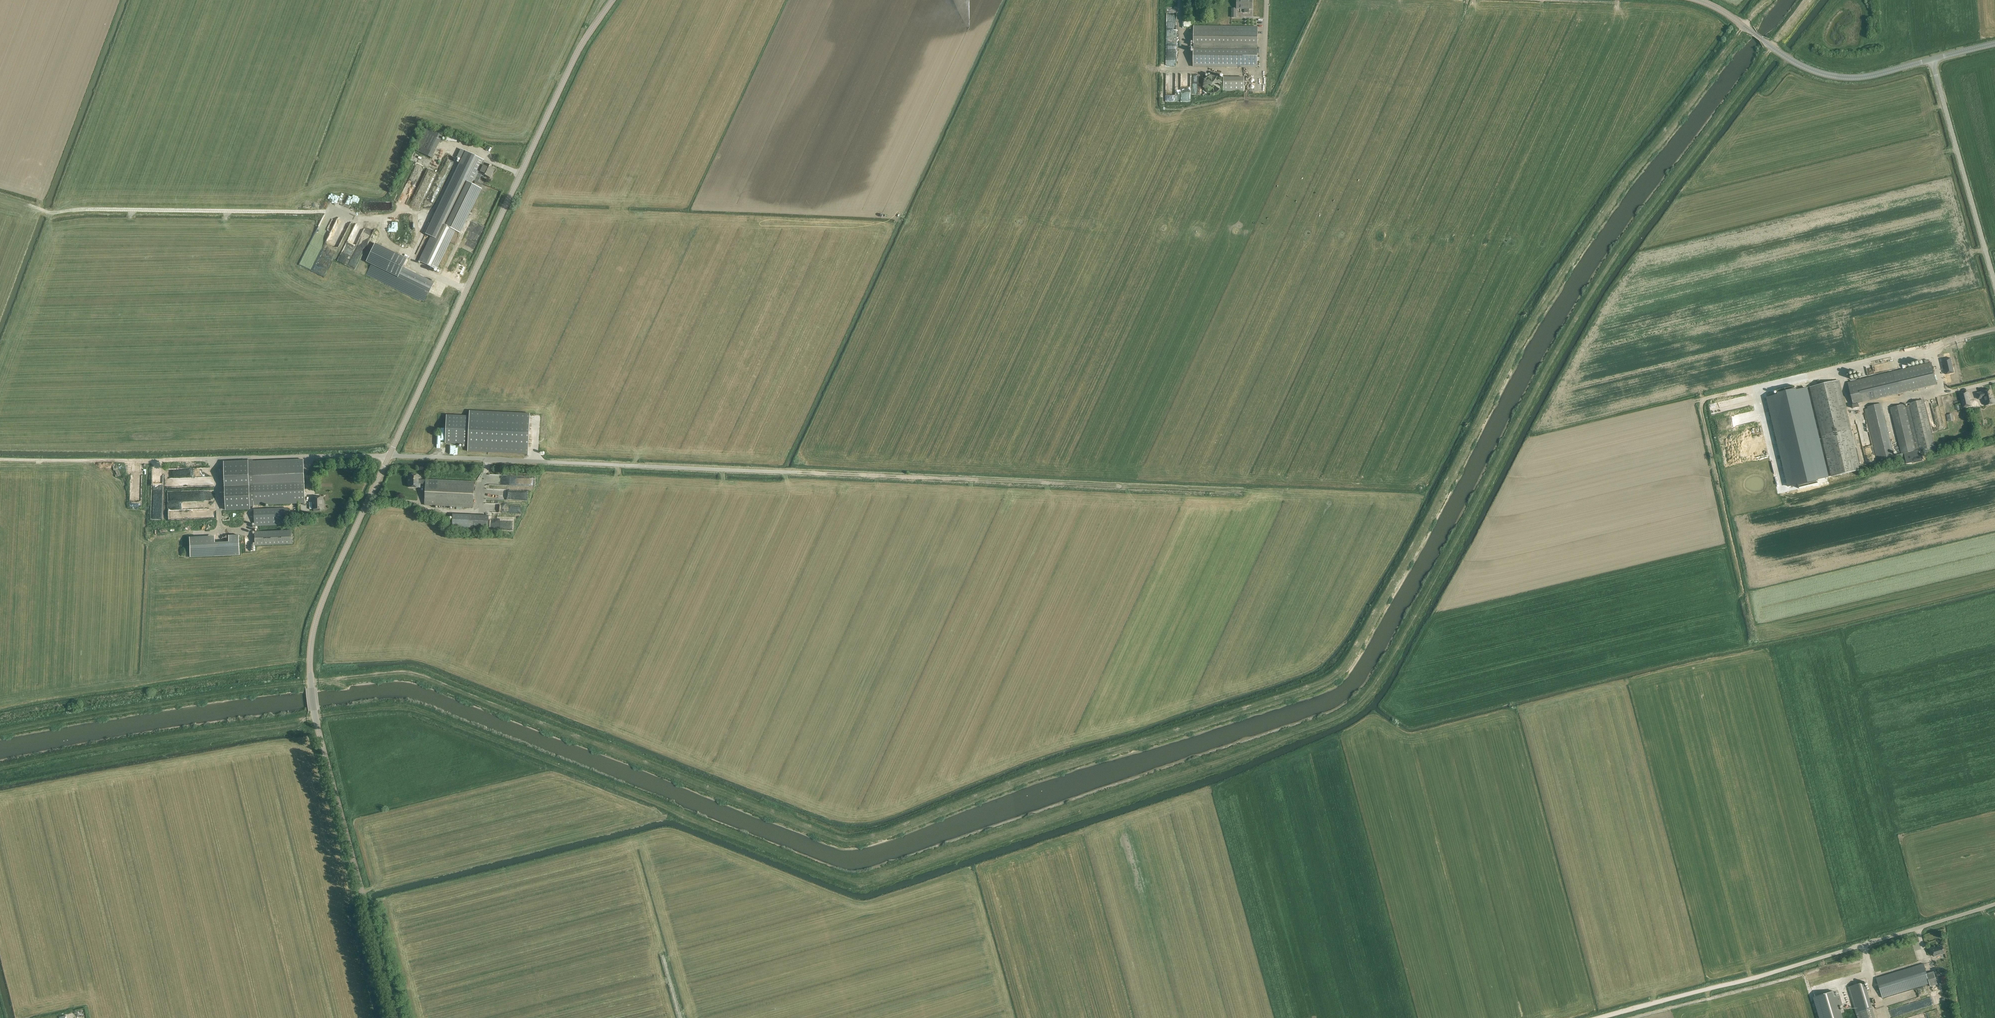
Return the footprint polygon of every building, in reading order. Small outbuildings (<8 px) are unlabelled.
[(1237,8),(1244,9),(1244,13),(1249,13),(1249,9),(1252,9),(1252,0),(1237,0),(1237,8)] [(1258,27),(1194,27),(1193,67),(1257,67),(1258,27)] [(1176,65),(1176,30),(1166,30),(1166,65),(1176,65)] [(1166,101),(1180,101),(1180,95),(1175,95),(1175,75),(1165,75),(1166,101)] [(1203,87),(1207,93),(1214,95),(1221,90),(1222,83),(1218,77),(1211,75),(1204,79),(1203,87)] [(1244,78),(1224,77),(1223,91),(1244,92),(1244,78)] [(424,127),(378,221),(414,238),(460,144),(424,127)] [(430,236),(419,261),(432,267),(436,269),(455,231),(459,232),(481,188),(478,187),(479,183),(474,181),(479,171),(482,172),(482,174),(490,178),(494,170),(489,167),(490,165),(483,162),(484,160),(480,158),(461,149),(457,158),(462,160),(430,224),(429,223),(424,233),(430,236)] [(312,235),(299,265),(311,270),(324,240),(312,235)] [(402,268),(398,277),(429,292),(432,287),(433,285),(434,283),(402,268)] [(1943,360),(1946,374),(1947,374),(1954,373),(1951,358),(1943,360)] [(1896,371),(1848,382),(1853,405),(1858,403),(1901,393),(1936,385),(1931,362),(1896,371)] [(1860,470),(1839,381),(1810,388),(1831,477),(1860,470)] [(1773,396),(1767,397),(1789,487),(1798,485),(1799,489),(1819,484),(1818,480),(1827,478),(1806,388),(1797,390),(1795,386),(1776,390),(1777,395),(1773,396)] [(1991,390),(1984,391),(1977,393),(1978,399),(1985,398),(1987,405),(1994,403),(1994,401),(1994,397),(1993,397),(1991,390)] [(1971,406),(1967,391),(1959,393),(1963,408),(1971,406)] [(1924,400),(1909,403),(1909,405),(1920,450),(1921,450),(1923,450),(1924,453),(1933,451),(1932,447),(1935,447),(1924,400)] [(1894,455),(1881,403),(1867,406),(1868,409),(1870,420),(1879,459),(1894,456),(1894,455)] [(1870,420),(1868,409),(1864,410),(1865,412),(1877,463),(1905,456),(1906,464),(1924,459),(1921,450),(1920,450),(1909,405),(1907,406),(1907,407),(1905,407),(1915,451),(1913,451),(1901,454),(1894,455),(1894,456),(1879,459),(1870,420)] [(1905,407),(1904,405),(1890,408),(1901,454),(1913,451),(1915,451),(1905,407)] [(445,443),(468,444),(468,451),(528,453),(530,414),(469,411),(469,416),(446,415),(445,443)] [(455,448),(455,444),(445,445),(445,456),(460,455),(460,448),(455,448)] [(253,460),(224,461),(226,511),(250,510),(250,507),(254,507),(254,505),(303,503),(303,504),(305,504),(305,484),(307,484),(307,476),(304,476),(304,459),(253,461),(253,460)] [(419,475),(408,475),(408,479),(409,479),(409,487),(418,488),(418,484),(425,484),(424,505),(473,507),(474,481),(426,479),(426,480),(419,479),(419,475)] [(314,498),(315,502),(309,502),(310,509),(314,509),(314,511),(320,511),(320,509),(324,509),(323,497),(314,498)] [(289,525),(288,508),(254,509),(255,526),(289,525)] [(489,516),(453,514),(452,530),(488,532),(489,516)] [(513,519),(502,518),(502,527),(506,527),(506,530),(513,530),(513,519)] [(292,544),(291,531),(255,532),(255,545),(292,544)] [(239,535),(229,536),(230,556),(240,555),(239,535)] [(1935,947),(1929,949),(1931,955),(1933,954),(1934,957),(1945,954),(1942,946),(1935,948),(1935,947)] [(1937,984),(1933,971),(1927,973),(1924,964),(1876,978),(1882,998),(1929,984),(1930,987),(1937,984)] [(1949,983),(1947,975),(1940,977),(1943,985),(1949,983)] [(1849,987),(1858,1017),(1874,1017),(1864,982),(1849,987)] [(1838,1006),(1843,1005),(1839,995),(1835,996),(1834,991),(1814,997),(1820,1017),(1842,1017),(1838,1006)]
